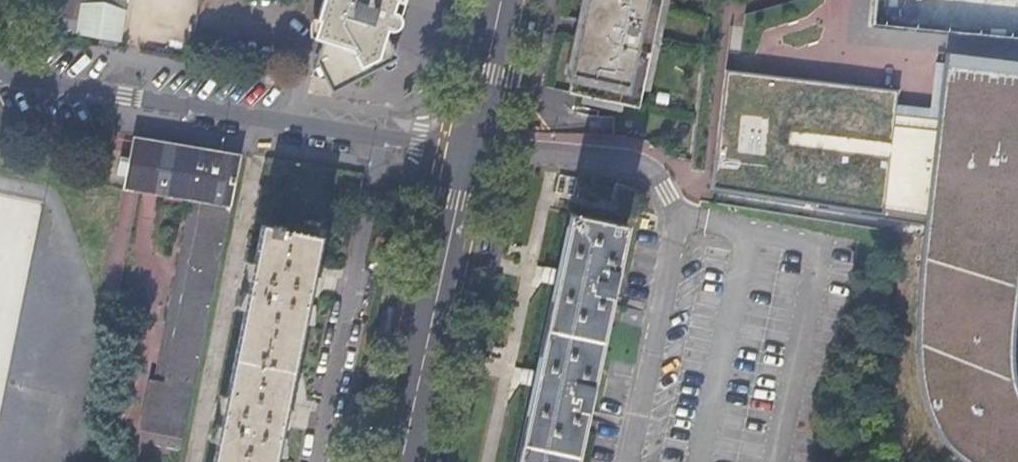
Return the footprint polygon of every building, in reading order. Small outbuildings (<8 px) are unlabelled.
[(81,0),(52,0),(51,15),(80,17),(81,0)] [(313,32),(323,36),(316,57),(332,87),(399,52),(385,24),(392,26),(393,27),(395,26),(398,25),(399,25),(401,22),(402,19),(402,15),(401,14),(400,11),(397,9),(396,8),(391,7),(393,0),(323,0),(313,32)] [(569,94),(581,96),(583,96),(582,104),(621,112),(623,104),(638,108),(642,90),(650,92),(657,57),(649,55),(650,50),(655,51),(658,30),(654,29),(655,24),(663,25),(669,0),(582,0),(580,8),(587,9),(586,13),(582,12),(578,31),(582,33),(581,37),(573,37),(566,74),(573,76),(569,94)] [(876,22),(1015,34),(1016,25),(1003,24),(1005,1),(1007,1),(1007,0),(878,0),(876,22)] [(120,40),(124,15),(84,8),(80,33),(120,40)] [(730,64),(712,199),(938,227),(931,270),(923,349),(934,420),(967,461),(1017,461),(1017,96),(730,64)] [(157,196),(168,144),(133,138),(123,189),(157,196)] [(191,359),(233,156),(168,144),(157,196),(191,203),(161,353),(191,359)] [(191,359),(174,439),(183,441),(241,157),(233,156),(191,359)] [(626,226),(571,214),(555,290),(531,400),(518,461),(576,461),(626,226)] [(320,237),(263,226),(215,461),(275,461),(279,442),(301,330),(320,237)]
